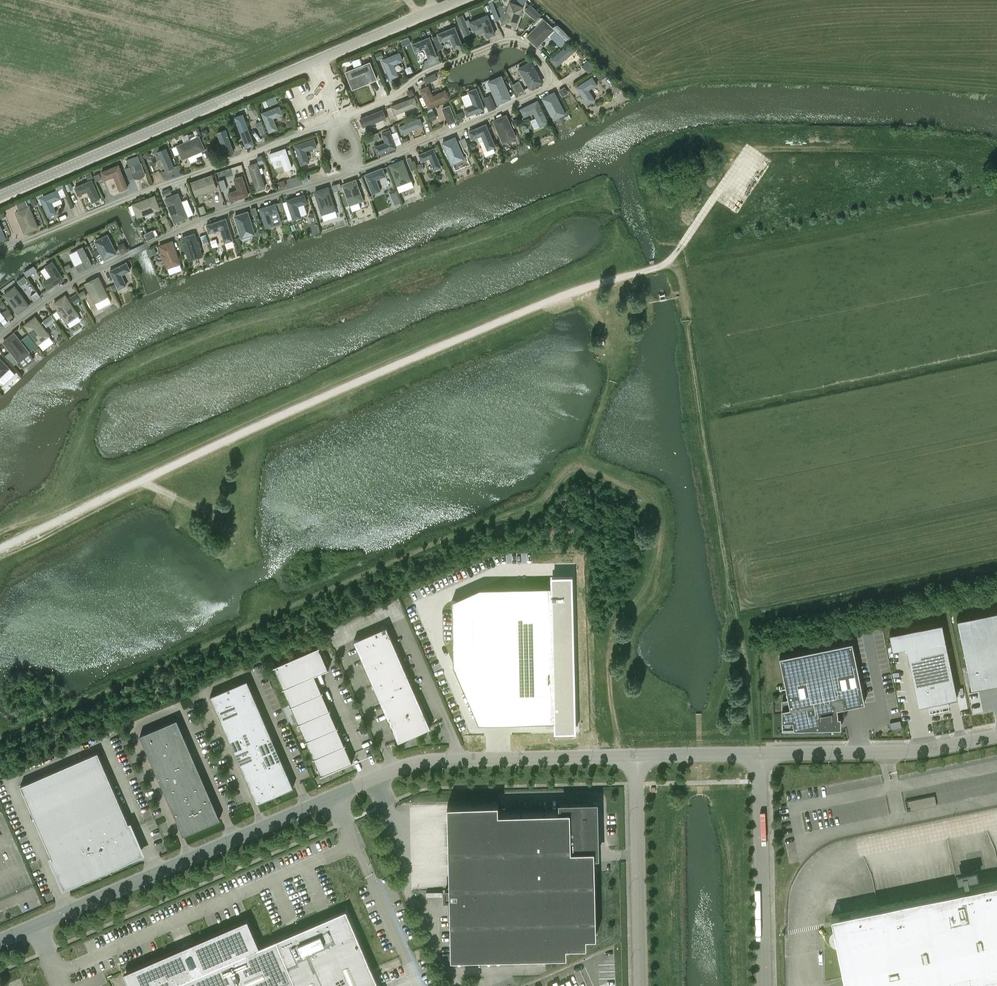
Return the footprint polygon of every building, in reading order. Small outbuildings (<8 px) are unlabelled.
[(510,1),(501,24),(515,30),(524,7),(510,1)] [(535,9),(530,15),(535,20),(541,14),(535,9)] [(496,34),(488,14),(470,21),(473,30),(483,26),(487,37),(496,34)] [(544,18),(526,36),(537,47),(555,29),(544,18)] [(462,29),(468,27),(465,20),(459,22),(462,29)] [(567,41),(570,37),(571,36),(559,25),(557,26),(555,29),(554,29),(567,41)] [(441,42),(450,38),(454,49),(463,45),(455,26),(437,33),(441,42)] [(438,56),(430,36),(412,43),(415,52),(424,48),(429,59),(438,56)] [(570,42),(551,58),(556,66),(576,49),(570,42)] [(403,60),(400,52),(382,59),(390,79),(399,75),(394,64),(403,60)] [(531,60),(518,68),(530,89),(543,82),(531,60)] [(371,61),(347,71),(353,84),(366,79),(367,81),(377,77),(371,61)] [(588,61),(584,66),(591,72),(595,67),(588,61)] [(512,98),(502,75),(487,81),(498,105),(512,98)] [(576,87),(588,105),(595,99),(589,90),(597,84),(592,76),(576,87)] [(516,92),(523,90),(519,80),(513,82),(516,92)] [(450,98),(446,90),(433,95),(428,85),(420,89),(428,108),(450,98)] [(485,109),(476,87),(468,91),(473,104),(464,107),(467,116),(485,109)] [(541,97),(553,120),(566,114),(554,91),(541,97)] [(278,103),(276,96),(267,99),(270,106),(278,103)] [(414,96),(391,105),(394,114),(418,105),(414,96)] [(549,122),(538,99),(520,108),(524,117),(533,112),(540,126),(549,122)] [(486,104),(489,111),(496,108),(493,101),(486,104)] [(450,104),(442,107),(448,123),(456,120),(450,104)] [(274,118),(283,114),(279,105),(261,112),(269,132),(278,129),(274,118)] [(360,119),(363,127),(386,118),(383,109),(360,119)] [(455,113),(459,121),(467,117),(464,109),(455,113)] [(492,120),(503,143),(517,137),(506,114),(492,120)] [(420,117),(398,126),(401,133),(423,125),(420,117)] [(237,124),(246,148),(254,145),(245,121),(237,124)] [(481,136),(483,139),(488,150),(496,146),(486,123),(468,131),(472,139),(481,136)] [(226,129),(218,131),(227,154),(235,151),(226,129)] [(385,142),(374,146),(377,155),(397,147),(390,129),(381,133),(385,142)] [(190,139),(178,144),(184,157),(205,148),(199,135),(196,136),(194,133),(188,135),(190,139)] [(441,142),(451,165),(465,159),(455,136),(441,142)] [(317,147),(314,138),(294,144),(301,165),(310,162),(306,150),(317,147)] [(465,138),(460,140),(464,149),(468,147),(465,138)] [(174,166),(166,147),(157,151),(158,153),(155,155),(157,159),(160,158),(165,170),(174,166)] [(434,170),(442,167),(434,147),(418,154),(421,162),(429,158),(434,170)] [(286,148),(270,153),(273,160),(282,157),(286,170),(293,167),(286,148)] [(411,180),(403,159),(389,164),(397,185),(411,180)] [(137,179),(139,179),(139,178),(140,178),(141,178),(142,178),(142,177),(143,177),(144,176),(145,175),(146,174),(141,162),(134,165),(136,170),(132,171),(130,166),(125,168),(129,179),(134,177),(135,178),(136,178),(137,179)] [(258,162),(250,165),(258,189),(266,186),(258,162)] [(129,187),(119,164),(101,171),(104,180),(114,176),(120,191),(129,187)] [(377,179),(386,176),(383,167),(364,174),(372,194),(381,190),(377,179)] [(152,173),(155,182),(161,179),(159,171),(152,173)] [(212,174),(191,181),(196,196),(218,189),(212,174)] [(234,178),(237,189),(228,192),(231,201),(249,195),(243,175),(234,178)] [(342,184),(350,205),(364,200),(356,178),(342,184)] [(101,198),(92,179),(75,187),(78,195),(88,191),(92,202),(101,198)] [(336,209),(328,186),(314,191),(322,214),(336,209)] [(59,191),(40,199),(49,219),(58,215),(53,204),(63,200),(59,191)] [(175,223),(189,217),(179,192),(164,198),(175,223)] [(293,220),(302,217),(298,205),(308,202),(305,193),(286,199),(293,220)] [(401,201),(398,196),(394,198),(392,193),(389,194),(394,204),(401,201)] [(161,209),(155,194),(132,203),(138,218),(161,209)] [(270,213),(278,210),(276,202),(259,208),(266,228),(274,225),(270,213)] [(30,205),(16,211),(25,233),(40,227),(30,205)] [(234,215),(242,239),(256,234),(248,210),(234,215)] [(227,218),(206,224),(209,233),(221,230),(225,242),(234,240),(227,218)] [(202,248),(199,241),(198,241),(195,232),(181,237),(189,261),(203,256),(201,248),(202,248)] [(104,260),(118,253),(108,233),(94,240),(104,260)] [(159,245),(161,253),(160,253),(163,261),(164,261),(167,269),(181,263),(173,240),(159,245)] [(84,245),(78,249),(84,261),(76,265),(80,272),(93,265),(84,245)] [(46,267),(41,270),(46,279),(43,281),(48,289),(65,278),(53,260),(45,266),(46,267)] [(119,289),(127,285),(122,274),(131,270),(127,261),(109,270),(119,289)] [(109,296),(99,276),(84,283),(95,303),(109,296)] [(15,285),(3,294),(18,314),(30,305),(15,285)] [(67,323),(80,314),(66,294),(53,303),(57,309),(56,309),(62,317),(63,317),(67,323)] [(39,344),(51,335),(36,315),(24,324),(39,344)] [(47,326),(55,320),(51,315),(43,321),(47,326)] [(15,332),(2,341),(18,361),(30,351),(15,332)] [(0,357),(0,378),(11,367),(0,357)] [(480,587),(452,600),(454,664),(479,723),(486,722),(485,703),(514,702),(515,722),(554,721),(555,731),(575,731),(575,723),(572,585),(572,574),(551,575),(551,586),(480,587)] [(957,618),(967,668),(968,668),(972,685),(989,682),(989,684),(996,682),(996,610),(957,618)] [(942,622),(889,633),(893,649),(906,646),(918,705),(928,703),(929,707),(949,703),(948,699),(958,697),(942,622)] [(386,626),(354,640),(398,741),(431,727),(386,626)] [(838,709),(837,708),(843,707),(841,697),(862,693),(864,702),(865,702),(852,642),(780,656),(790,707),(782,709),(783,729),(841,727),(841,716),(838,716),(838,714),(838,712),(838,709)] [(353,761),(316,674),(330,668),(320,646),(273,666),(321,775),(353,761)] [(247,679),(211,695),(257,802),(294,787),(247,679)] [(183,834),(220,818),(177,718),(140,734),(183,834)] [(117,864),(115,861),(138,851),(128,828),(131,827),(130,824),(130,825),(98,751),(21,784),(53,858),(54,860),(56,859),(66,882),(89,872),(90,875),(117,864)] [(44,762),(47,769),(61,764),(58,756),(44,762)] [(450,899),(451,957),(567,954),(567,945),(587,945),(587,936),(597,935),(594,845),(597,845),(597,809),(596,809),(596,806),(597,805),(598,803),(597,802),(595,801),(593,801),(592,803),(589,803),(589,802),(559,803),(559,810),(499,811),(498,802),(448,803),(450,882),(445,882),(445,899),(450,899)] [(839,946),(847,985),(996,985),(996,883),(831,917),(832,920),(834,920),(836,929),(835,929),(834,929),(833,930),(832,931),(831,931),(830,933),(830,934),(830,935),(829,936),(829,937),(829,938),(830,939),(830,941),(831,942),(832,943),(833,944),(835,945),(836,945),(837,946),(839,946)] [(124,972),(130,985),(379,985),(346,909),(260,946),(248,919),(124,972)]
